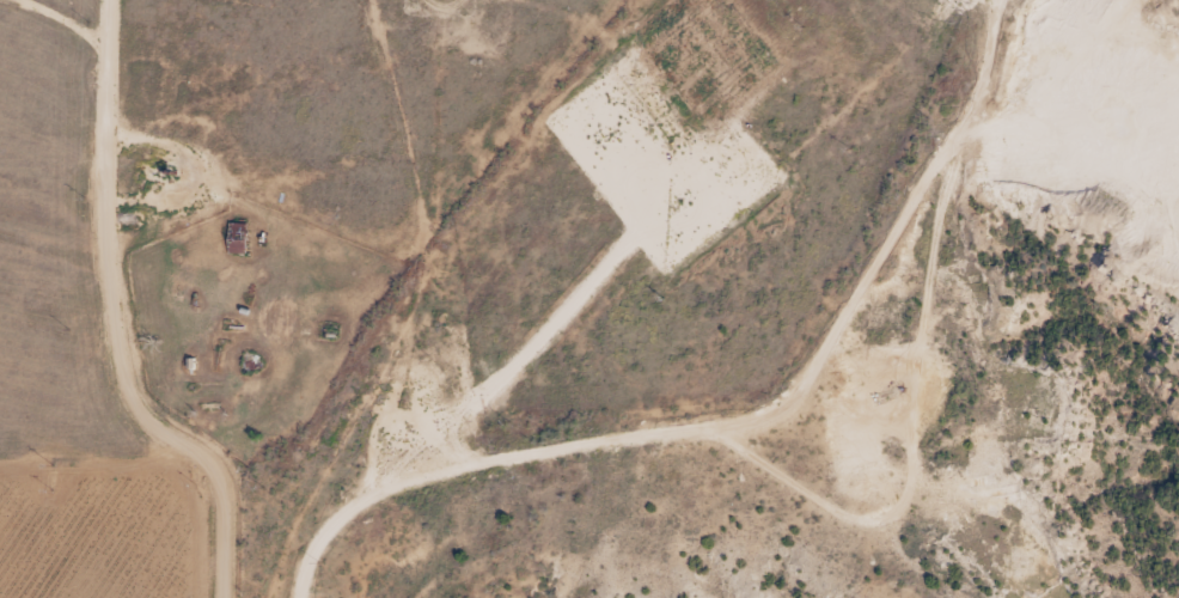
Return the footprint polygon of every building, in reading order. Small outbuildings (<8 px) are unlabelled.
[(225,252),(241,254),(243,224),(228,223),(225,252)]
